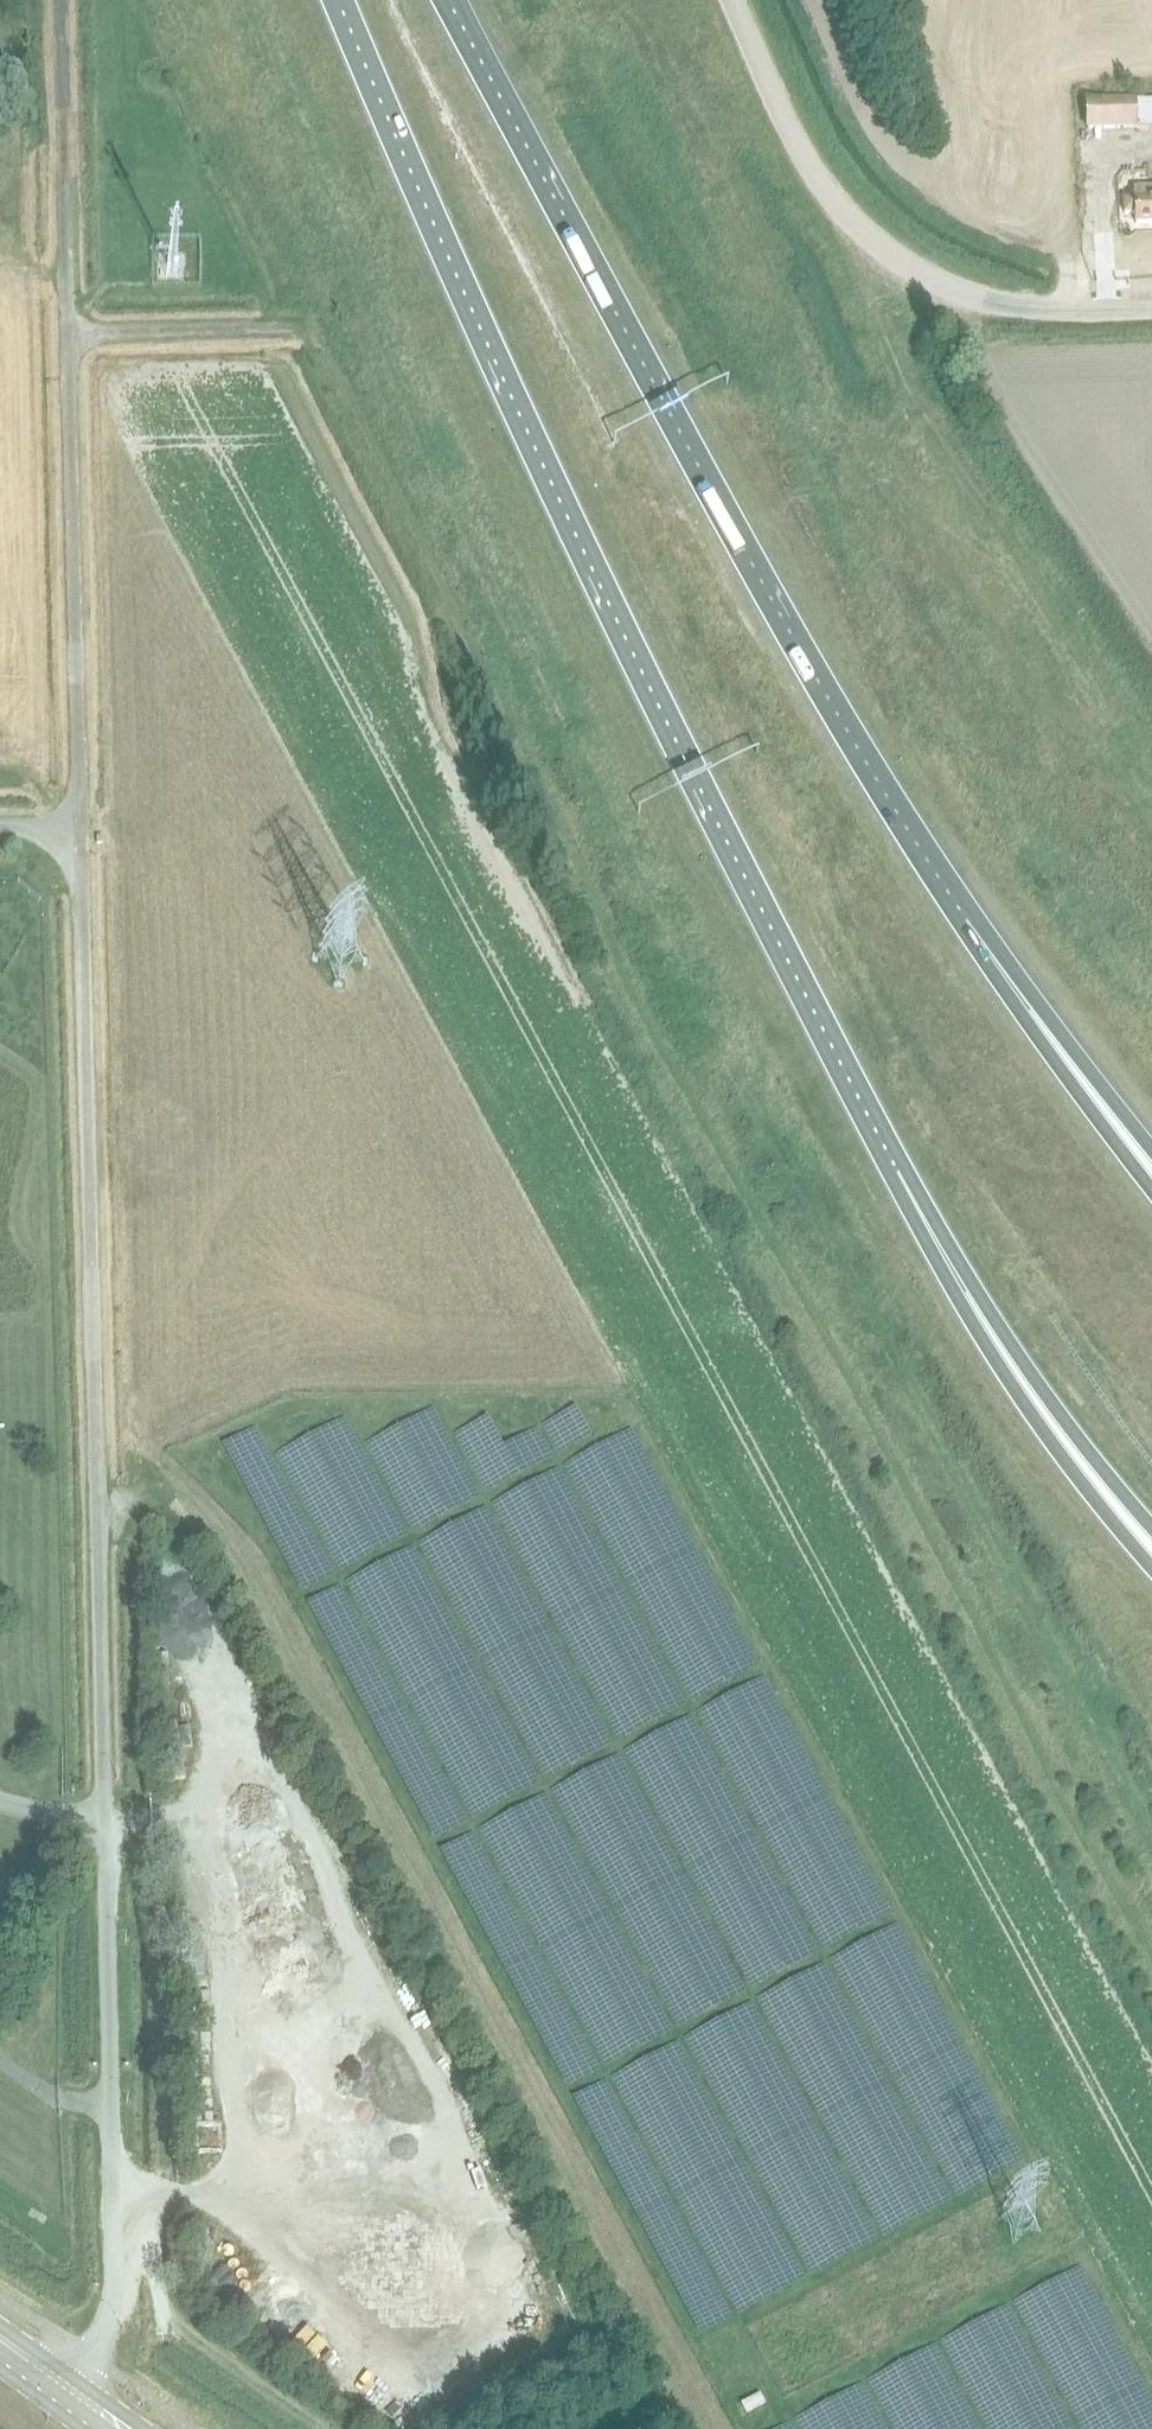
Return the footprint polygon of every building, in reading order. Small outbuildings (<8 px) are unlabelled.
[(1134,128),(1134,100),(1087,101),(1087,129),(1134,128)] [(1135,213),(1135,224),(1151,224),(1151,187),(1133,188),(1134,198),(1123,199),(1124,214),(1135,213)] [(452,2244),(452,2231),(422,2231),(422,2244),(452,2244)]
